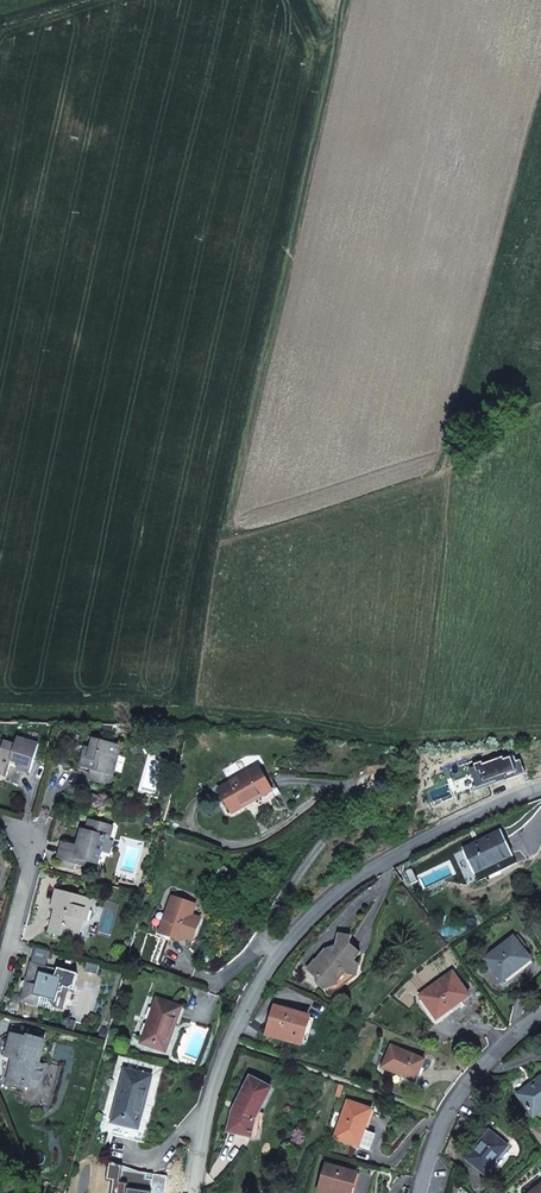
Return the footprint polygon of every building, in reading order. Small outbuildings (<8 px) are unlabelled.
[(103,723),(103,731),(112,733),(112,724),(103,723)] [(6,776),(10,765),(11,761),(19,763),(17,768),(17,769),(30,773),(38,745),(34,743),(36,737),(24,733),(22,739),(18,738),(15,745),(4,742),(3,748),(0,747),(0,774),(6,776)] [(121,745),(93,738),(91,748),(90,751),(84,750),(80,767),(92,770),(89,780),(106,784),(108,774),(114,775),(121,745)] [(266,779),(259,766),(219,788),(232,811),(252,800),(253,802),(272,791),(266,779)] [(111,786),(114,775),(108,774),(106,784),(111,786)] [(252,800),(232,811),(233,813),(253,802),(252,800)] [(63,842),(59,858),(65,859),(74,862),(89,866),(91,861),(98,863),(105,837),(109,838),(112,826),(89,820),(87,830),(82,829),(78,846),(63,842)] [(502,831),(480,842),(493,865),(513,855),(502,831)] [(480,842),(463,850),(474,873),(493,865),(480,842)] [(73,868),(74,862),(65,859),(64,865),(73,868)] [(56,889),(51,908),(56,910),(62,911),(60,916),(52,924),(50,933),(65,938),(71,934),(80,936),(83,921),(86,922),(89,910),(86,909),(88,898),(56,889)] [(191,916),(195,905),(172,897),(159,932),(181,940),(182,937),(193,941),(201,919),(191,916)] [(56,910),(52,924),(60,916),(62,911),(56,910)] [(357,976),(359,965),(354,961),(360,953),(350,944),(351,937),(339,934),(336,946),(341,950),(334,960),(329,956),(331,954),(326,949),(325,950),(316,961),(315,961),(307,970),(315,977),(317,976),(318,981),(316,981),(322,986),(323,990),(337,985),(336,979),(335,978),(343,970),(348,974),(357,976)] [(518,935),(514,938),(519,945),(523,942),(518,935)] [(513,938),(485,960),(503,982),(531,960),(522,949),(526,946),(523,942),(519,945),(514,938),(513,938)] [(336,946),(326,949),(331,954),(329,956),(334,960),(341,950),(336,946)] [(31,963),(46,967),(49,951),(35,948),(31,963)] [(26,990),(21,1001),(39,1006),(41,997),(54,1008),(60,989),(64,990),(64,987),(69,989),(74,990),(78,974),(59,969),(56,977),(44,973),(46,967),(31,963),(29,981),(26,990)] [(453,972),(420,996),(437,1020),(470,996),(453,972)] [(63,1011),(69,989),(64,987),(64,990),(60,989),(54,1008),(63,1011)] [(54,1010),(54,1008),(41,997),(39,1006),(54,1010)] [(175,1026),(182,1008),(157,999),(141,1043),(165,1051),(174,1026),(175,1026)] [(301,1044),(309,1016),(276,1007),(268,1034),(281,1038),(288,1040),(301,1044)] [(175,1026),(174,1026),(165,1051),(166,1052),(175,1026)] [(9,1075),(24,1080),(22,1086),(38,1090),(44,1066),(39,1064),(45,1040),(27,1036),(27,1038),(26,1041),(23,1040),(24,1037),(12,1034),(6,1057),(13,1059),(17,1059),(15,1062),(13,1062),(9,1075)] [(286,1048),(288,1040),(281,1038),(278,1046),(286,1048)] [(415,1082),(425,1059),(391,1045),(381,1067),(415,1082)] [(146,1098),(145,1098),(151,1076),(125,1069),(112,1122),(138,1129),(146,1098)] [(24,1080),(9,1075),(7,1082),(22,1086),(24,1080)] [(255,1113),(269,1087),(251,1077),(234,1111),(230,1126),(252,1132),(256,1114),(255,1113)] [(517,1095),(533,1117),(540,1111),(540,1077),(517,1095)] [(348,1101),(335,1138),(358,1146),(363,1133),(372,1110),(348,1101)] [(230,1126),(229,1132),(251,1137),(252,1132),(230,1126)] [(496,1160),(497,1161),(508,1146),(490,1131),(466,1160),(484,1174),(496,1160)] [(375,1137),(363,1133),(358,1146),(370,1150),(375,1137)] [(484,1174),(485,1175),(497,1161),(496,1160),(484,1174)] [(358,1174),(326,1165),(318,1192),(348,1192),(350,1187),(353,1188),(358,1174)]
